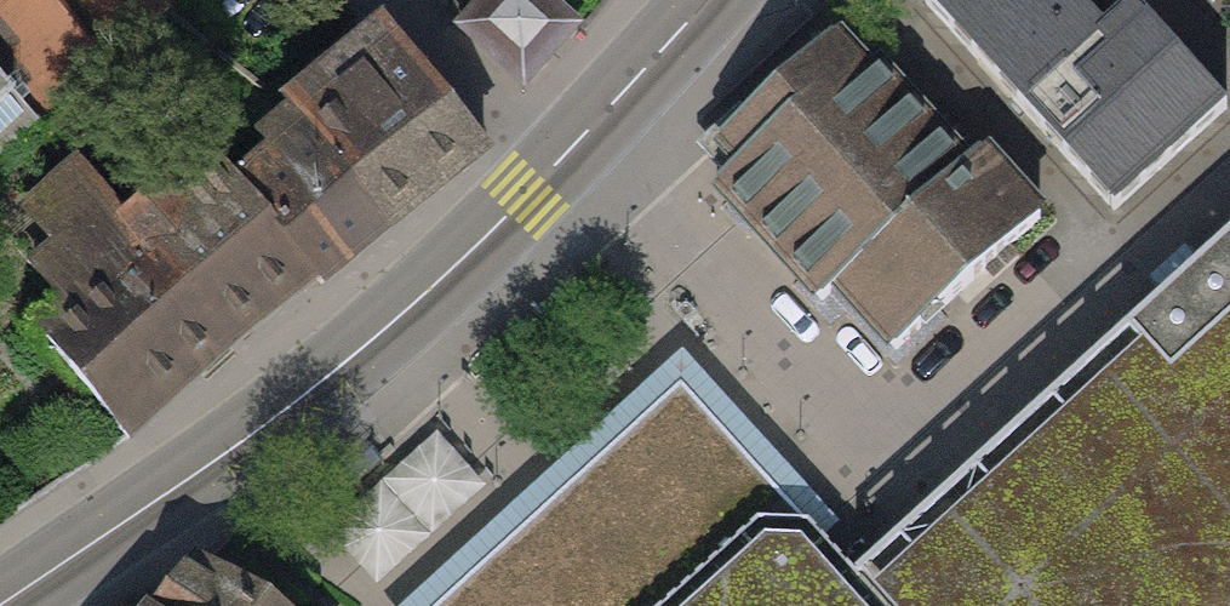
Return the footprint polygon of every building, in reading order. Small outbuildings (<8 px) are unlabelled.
[(141,0),(0,0),(0,122),(141,0)] [(527,97),(588,30),(555,0),(484,0),(455,31),(527,97)] [(1111,217),(1229,114),(1229,103),(1145,4),(1110,34),(1080,0),(923,0),(1111,217)] [(1209,20),(1228,0),(1188,0),(1209,20)] [(806,58),(688,162),(815,304),(823,296),(962,173),(836,31),(806,58)] [(378,32),(287,108),(389,229),(480,153),(378,32)] [(389,229),(287,108),(214,169),(316,290),(389,229)] [(136,441),(316,290),(214,169),(162,212),(103,141),(19,211),(56,255),(29,278),(58,312),(40,327),(136,441)] [(962,173),(823,296),(886,366),(1045,225),(983,155),(962,173)] [(857,586),(663,376),(620,416),(581,451),(412,605),(1229,605),(1229,243),(1170,296),(857,586)] [(386,463),(364,437),(306,485),(328,511),(386,463)] [(161,598),(171,605),(268,605),(200,550),(161,598)] [(161,598),(154,605),(171,605),(161,598)]
